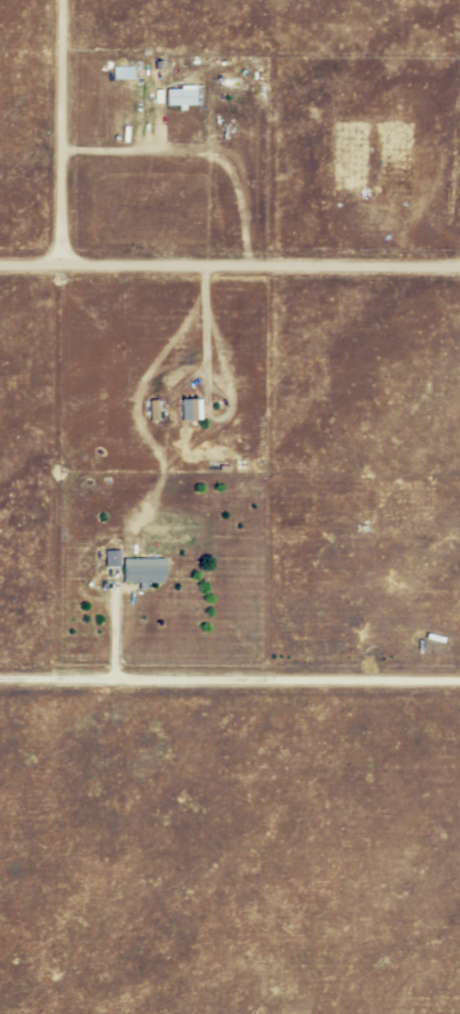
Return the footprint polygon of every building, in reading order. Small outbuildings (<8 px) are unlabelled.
[(168,88),(204,88),(203,105),(167,104),(168,88)] [(183,397),(203,398),(202,419),(182,418),(183,397)] [(164,398),(151,398),(151,402),(146,402),(146,416),(152,416),(152,420),(164,420),(164,398)] [(102,550),(120,550),(120,558),(165,559),(164,584),(145,584),(145,590),(136,590),(136,584),(122,583),(122,568),(106,568),(102,568),(102,550)]
